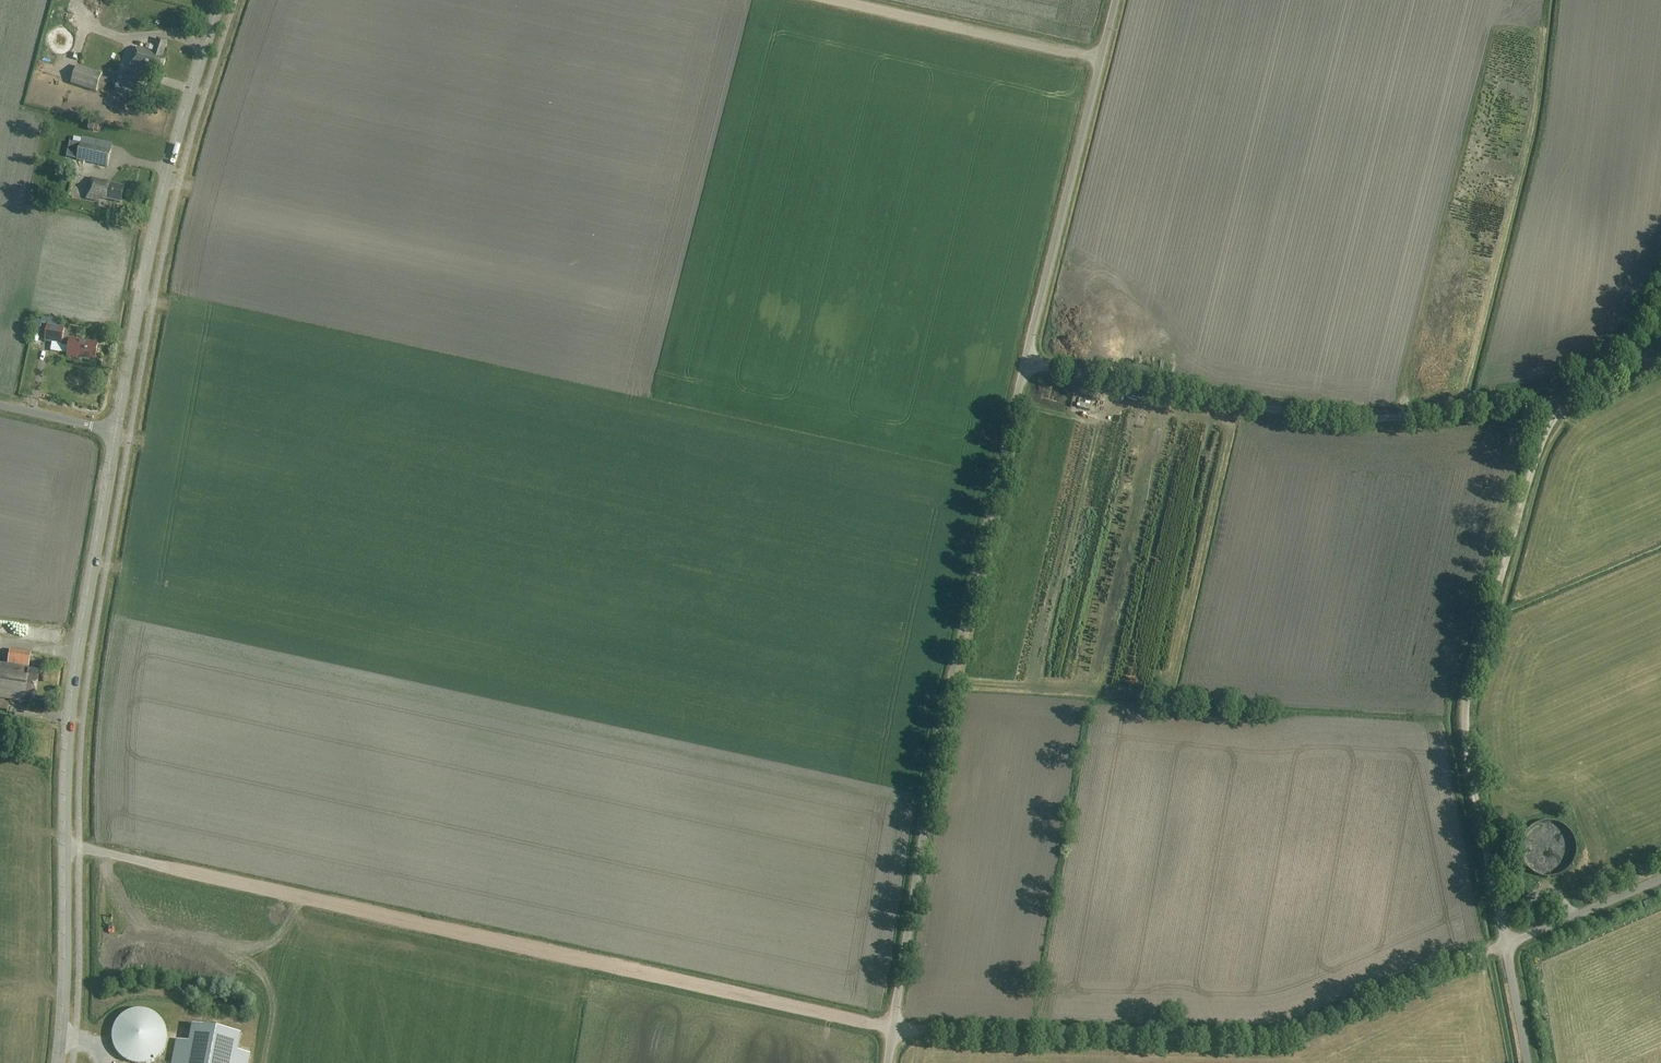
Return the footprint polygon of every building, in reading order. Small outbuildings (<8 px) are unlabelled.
[(126,72),(134,43),(96,32),(88,61),(126,72)] [(162,60),(168,43),(157,40),(153,53),(137,48),(131,67),(152,74),(152,73),(161,76),(166,61),(162,60)] [(62,64),(65,55),(52,51),(49,61),(62,64)] [(96,93),(102,74),(76,65),(70,84),(96,93)] [(115,91),(134,97),(139,80),(120,74),(120,75),(117,84),(115,91)] [(145,90),(136,87),(135,93),(143,95),(145,90)] [(99,130),(100,126),(90,123),(88,130),(94,132),(94,129),(99,130)] [(107,167),(111,150),(80,143),(76,160),(107,167)] [(121,203),(124,187),(111,184),(111,183),(91,178),(86,199),(99,202),(100,199),(121,203)] [(62,344),(64,329),(46,326),(44,341),(62,344)] [(95,360),(98,344),(71,340),(68,357),(77,359),(77,357),(95,360)] [(31,653),(10,650),(7,664),(0,663),(0,699),(30,703),(30,700),(35,701),(39,672),(28,670),(31,653)] [(10,704),(0,702),(0,731),(6,732),(10,704)] [(112,1047),(116,1054),(122,1059),(129,1062),(130,1062),(148,1062),(151,1062),(158,1057),(163,1052),(166,1045),(167,1037),(167,1029),(164,1022),(159,1016),(153,1011),(145,1009),(138,1008),(130,1009),(123,1013),(117,1018),(113,1024),(111,1032),(111,1039),(112,1047)] [(172,1062),(248,1062),(250,1054),(238,1052),(241,1034),(192,1025),(189,1043),(176,1040),(172,1062)]
